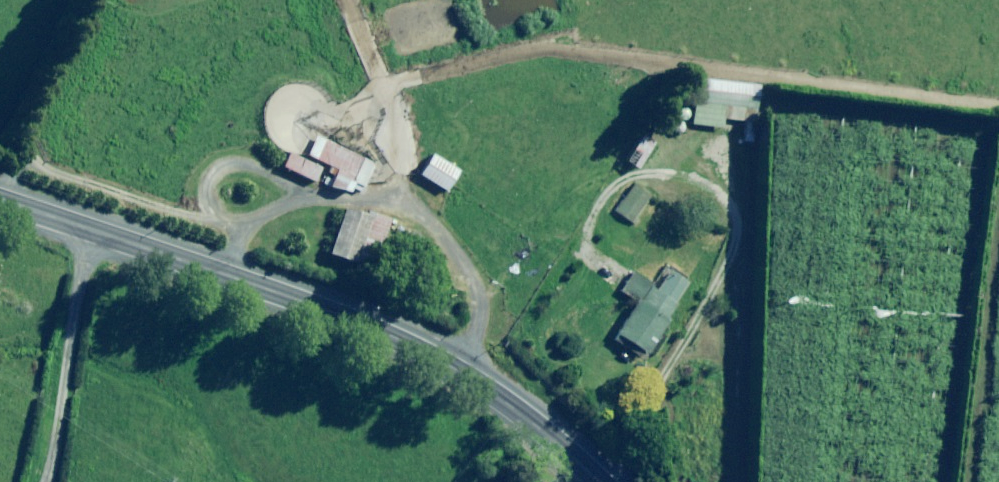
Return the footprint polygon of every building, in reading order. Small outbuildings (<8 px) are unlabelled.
[(761,88),(698,80),(692,125),(722,129),(723,119),(745,122),(743,142),(754,144),(758,112),(761,88)] [(373,165),(317,137),(307,156),(330,168),(327,173),(334,176),(329,186),(346,195),(349,188),(359,193),(373,165)] [(635,169),(648,150),(637,142),(623,162),(635,169)] [(320,169),(288,154),(282,168),(313,183),(320,169)] [(458,172),(432,155),(419,176),(445,192),(458,172)] [(649,195),(633,184),(615,213),(631,223),(649,195)] [(382,247),(392,219),(366,210),(364,216),(344,209),(328,254),(354,264),(362,240),(382,247)] [(687,284),(665,272),(656,288),(631,273),(620,293),(635,302),(610,344),(641,362),(687,284)]
